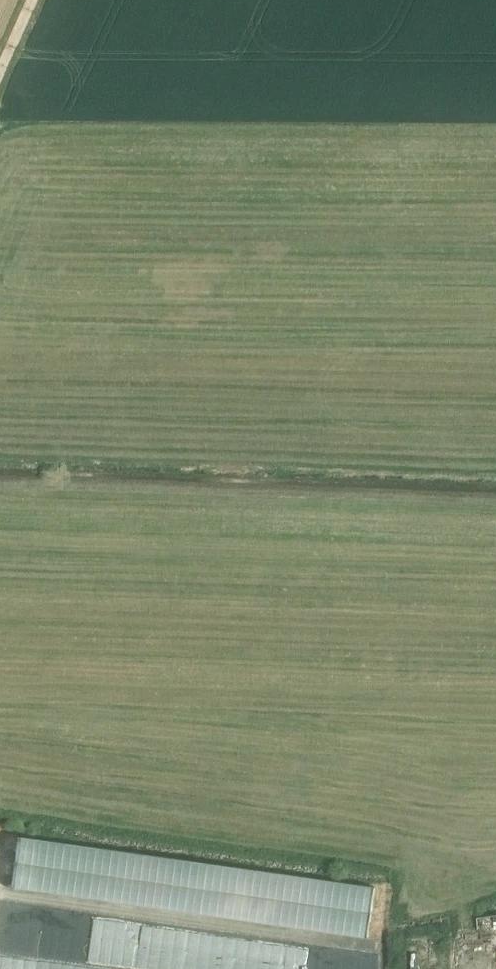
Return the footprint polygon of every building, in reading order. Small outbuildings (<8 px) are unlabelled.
[(370,933),(377,882),(19,835),(13,886),(370,933)]
